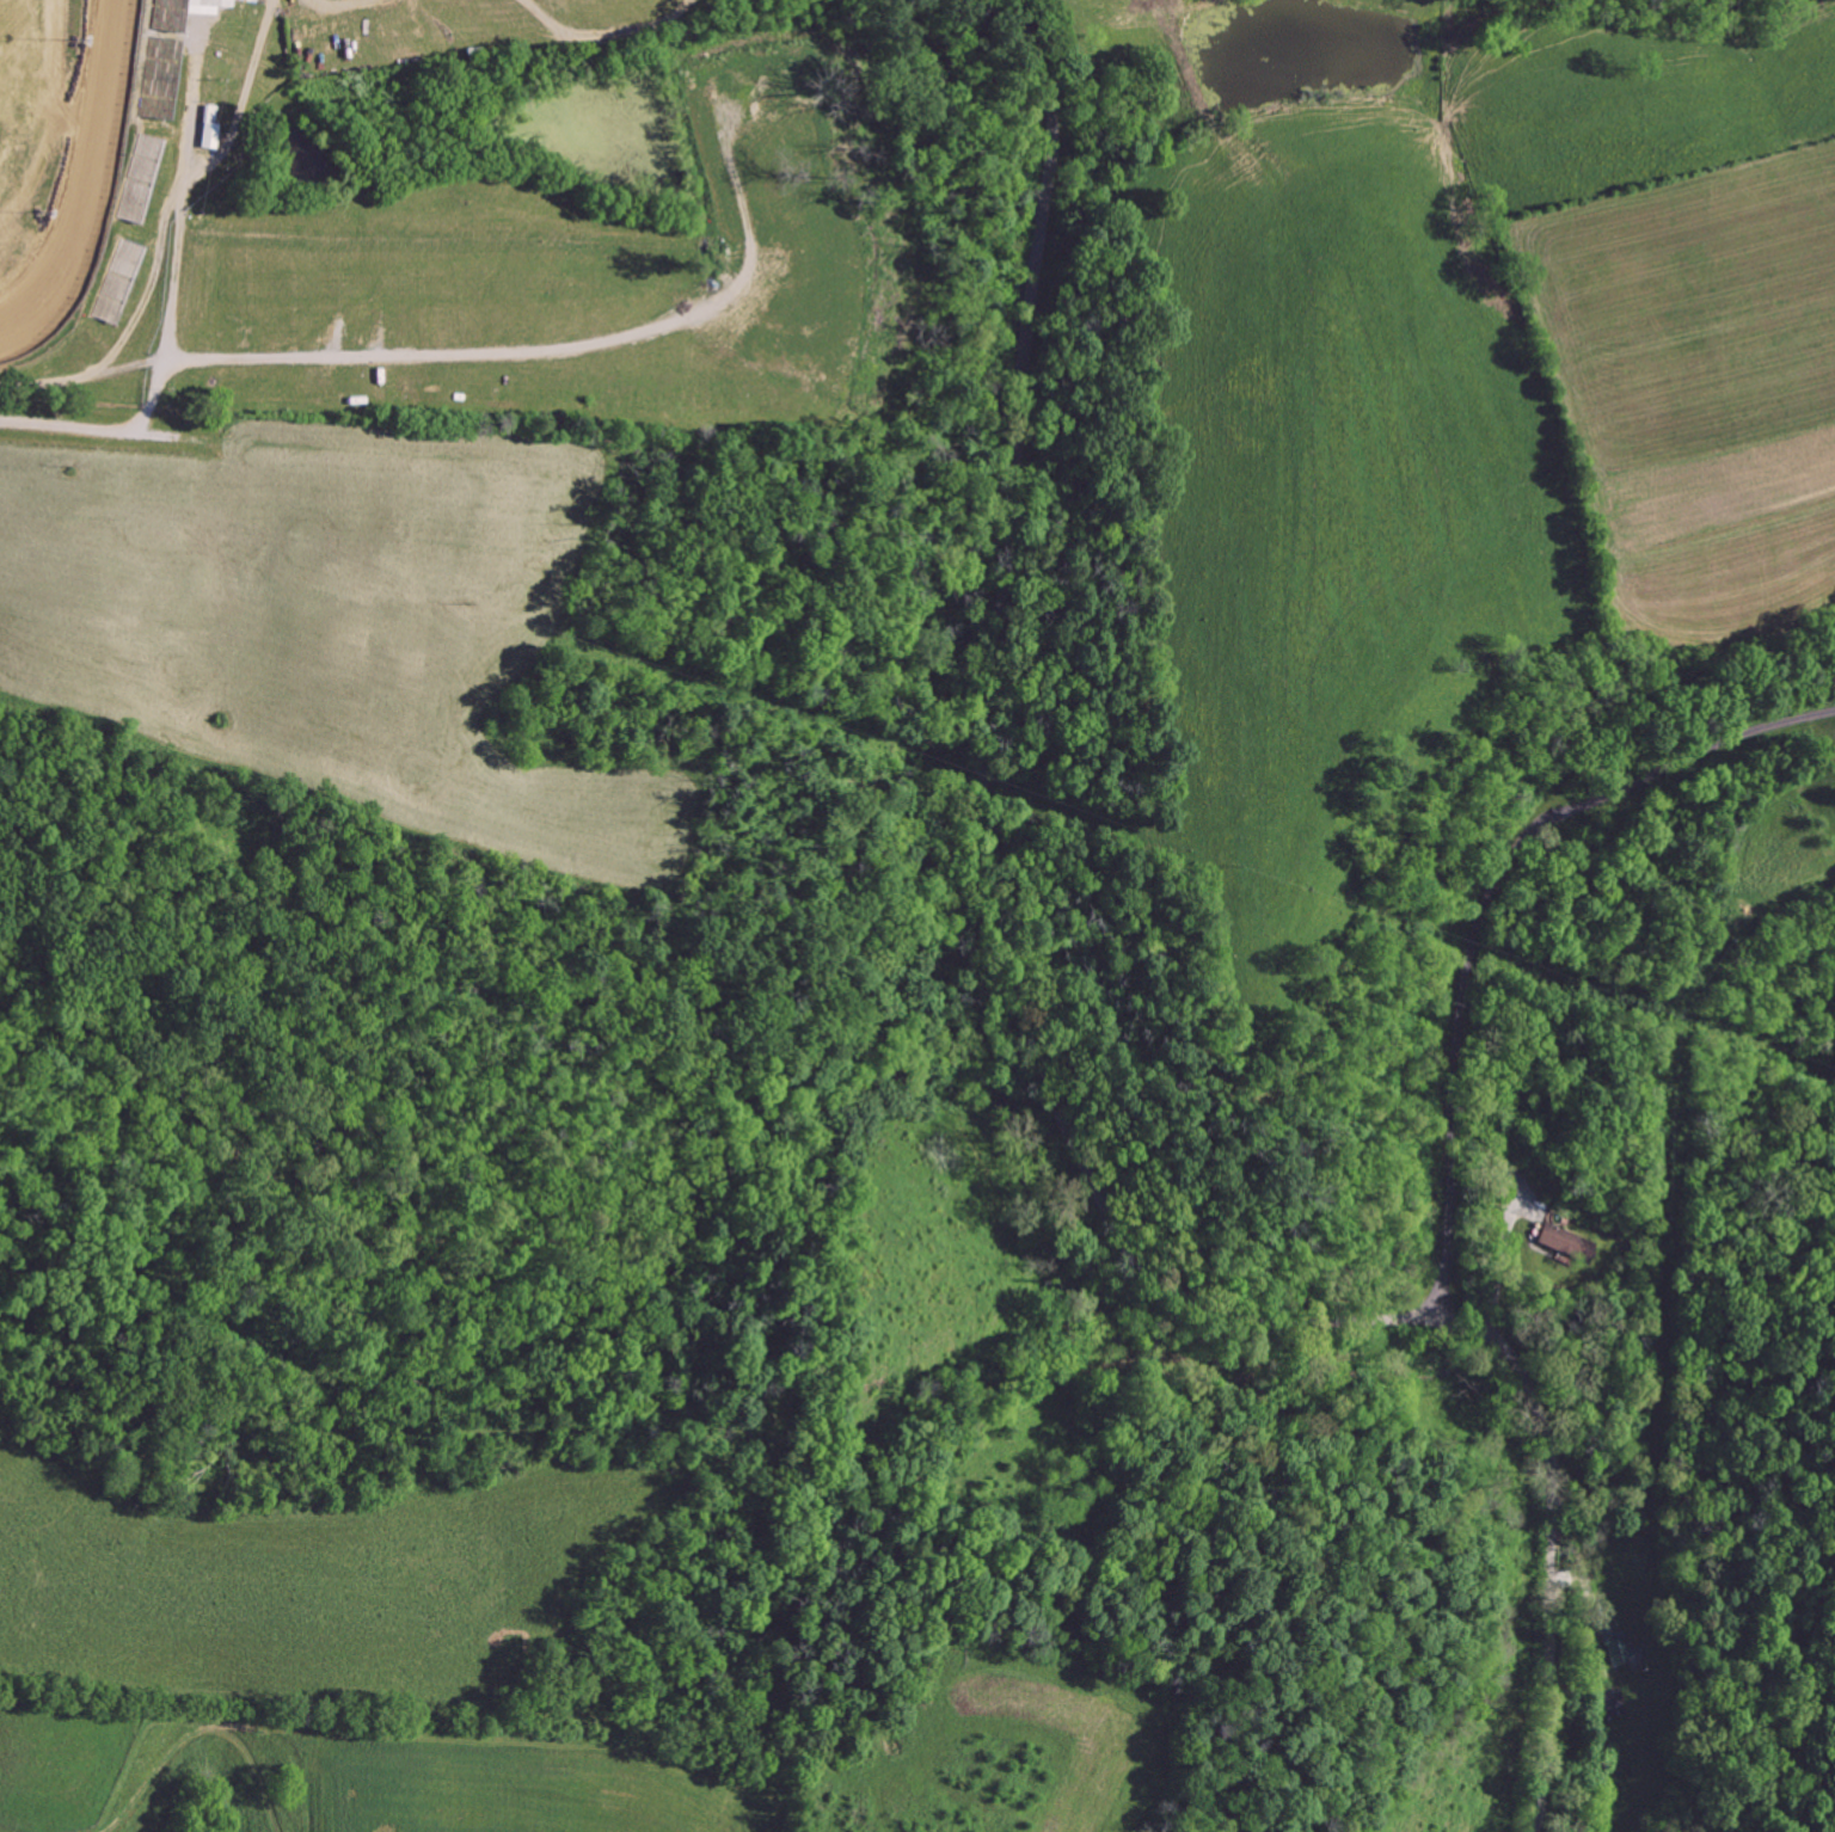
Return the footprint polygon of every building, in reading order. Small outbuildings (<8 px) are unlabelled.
[(153,25),(184,29),(187,0),(156,0),(153,25)] [(149,33),(140,113),(173,118),(183,37),(149,33)] [(218,106),(203,105),(201,149),(216,149),(218,106)] [(141,133),(117,216),(141,223),(165,140),(141,133)] [(121,236),(92,312),(117,321),(146,246),(121,236)] [(1539,1242),(1590,1263),(1599,1243),(1548,1221),(1539,1242)]
